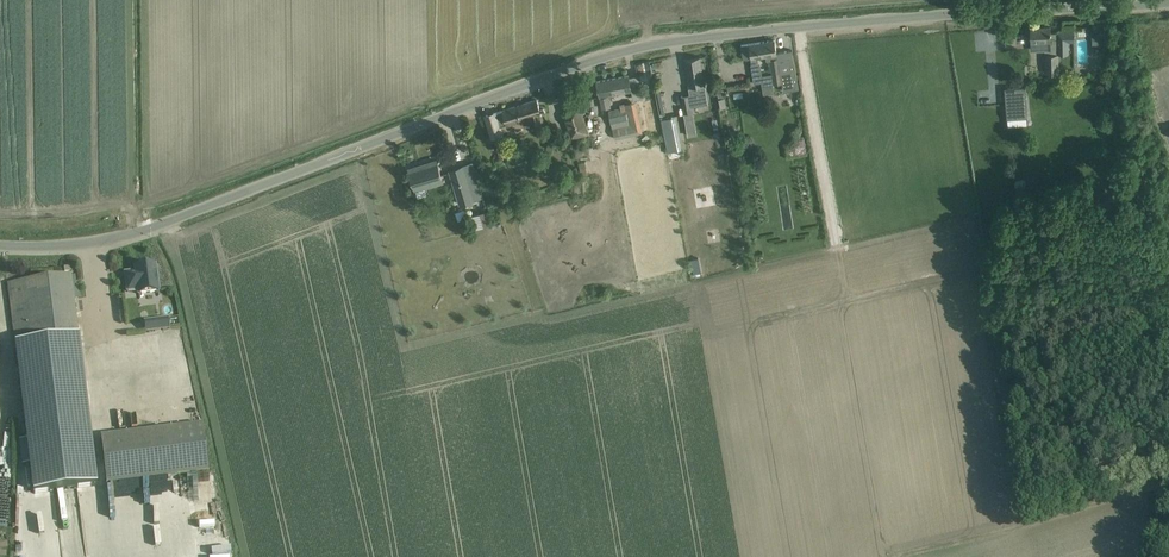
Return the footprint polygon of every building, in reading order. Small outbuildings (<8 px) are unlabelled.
[(1031,27),(1031,39),(1036,39),(1036,50),(1046,50),(1046,73),(1059,73),(1058,50),(1058,33),(1051,33),(1051,31),(1050,31),(1050,27),(1031,27)] [(1058,33),(1058,50),(1065,50),(1065,40),(1074,40),(1074,31),(1058,32),(1058,33)] [(1102,33),(1092,33),(1093,46),(1102,45),(1102,33)] [(741,44),(743,56),(743,59),(764,55),(765,60),(768,60),(771,74),(759,75),(757,63),(749,64),(753,83),(760,82),(761,86),(772,84),(772,80),(790,77),(791,83),(797,82),(792,56),(777,58),(774,39),(741,44)] [(696,96),(707,94),(705,87),(700,57),(685,60),(691,93),(696,92),(696,96)] [(609,94),(631,90),(629,75),(597,81),(600,96),(602,109),(611,107),(609,94)] [(1007,118),(1026,117),(1024,87),(1004,88),(1006,118),(1007,118)] [(681,96),(684,108),(686,119),(702,116),(698,98),(690,99),(689,95),(681,96)] [(719,98),(721,108),(727,107),(725,97),(719,98)] [(544,125),(541,114),(537,99),(486,115),(492,135),(500,133),(499,127),(528,118),(532,130),(544,125)] [(626,106),(609,110),(611,120),(608,121),(609,129),(611,129),(612,137),(634,132),(633,126),(637,125),(632,103),(625,104),(626,106)] [(577,106),(562,111),(571,138),(586,133),(577,106)] [(662,120),(665,137),(672,136),(669,119),(662,120)] [(500,158),(505,156),(500,139),(494,141),(500,158)] [(547,149),(553,151),(557,143),(550,141),(547,149)] [(409,169),(413,180),(416,190),(443,182),(437,160),(409,169)] [(473,163),(450,170),(459,204),(482,198),(473,163)] [(454,210),(457,219),(464,217),(462,208),(454,210)] [(488,209),(475,212),(477,226),(491,223),(488,209)] [(125,273),(127,293),(138,291),(138,294),(159,291),(156,265),(134,267),(135,272),(125,273)] [(15,344),(33,493),(98,485),(79,337),(71,279),(74,279),(73,276),(71,276),(71,275),(8,283),(15,344)] [(144,320),(145,333),(170,329),(168,317),(144,320)] [(101,436),(107,484),(209,472),(203,424),(101,436)] [(198,480),(187,481),(188,508),(199,507),(198,480)]
